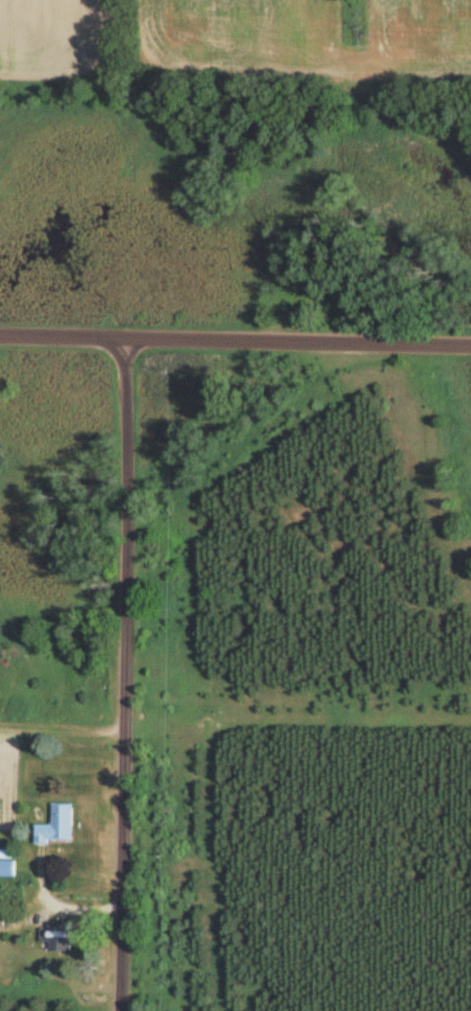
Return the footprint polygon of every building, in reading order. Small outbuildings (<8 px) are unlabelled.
[(37,842),(77,842),(77,805),(56,805),(56,825),(37,825),(37,842)] [(50,943),(50,953),(75,953),(75,929),(45,929),(45,943),(50,943)]
